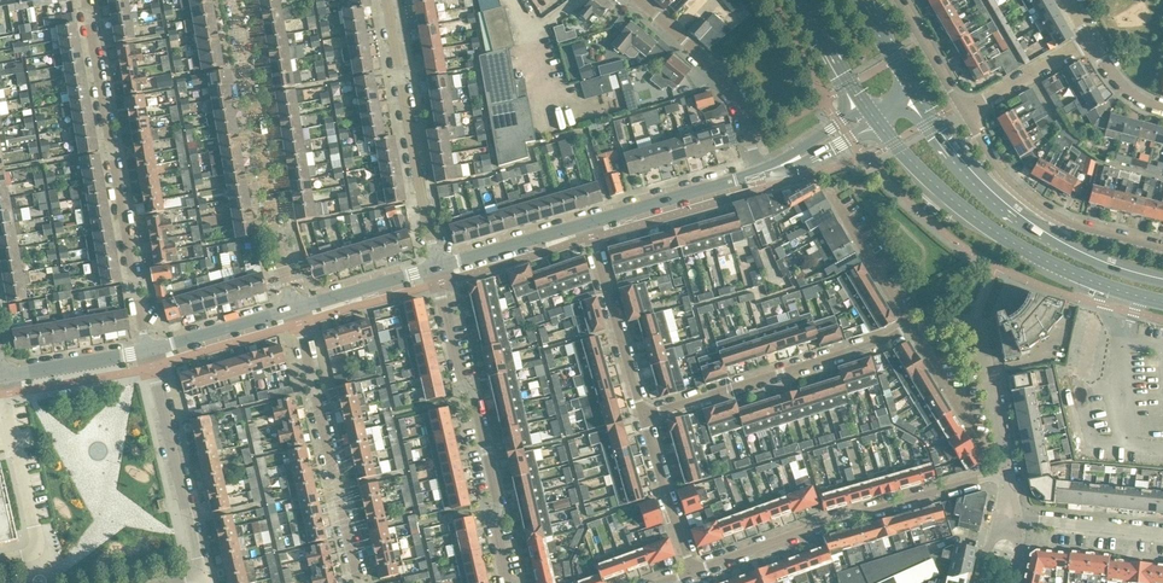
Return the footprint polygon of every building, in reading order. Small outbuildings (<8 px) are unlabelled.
[(7,0),(0,0),(0,13),(3,12),(2,7),(8,6),(7,0)] [(20,0),(7,0),(8,6),(9,11),(22,9),(20,0)] [(33,0),(20,0),(22,9),(28,8),(27,3),(33,2),(33,0)] [(183,8),(190,7),(212,3),(212,0),(182,0),(183,8)] [(279,0),(263,0),(259,1),(261,13),(281,10),(279,0)] [(370,0),(346,0),(347,9),(347,10),(361,7),(361,8),(371,6),(370,0)] [(503,0),(481,0),(484,11),(504,5),(503,0)] [(611,5),(604,0),(592,0),(580,15),(586,20),(592,13),(600,19),(611,5)] [(664,9),(668,6),(676,13),(689,0),(654,0),(664,9)] [(732,12),(744,3),(742,0),(723,0),(732,12)] [(963,0),(942,0),(929,7),(932,13),(934,13),(936,16),(963,0)] [(955,11),(967,4),(964,0),(963,0),(936,16),(938,19),(937,21),(940,26),(958,16),(955,11)] [(994,0),(988,0),(993,9),(998,7),(994,0)] [(1036,14),(1053,4),(1050,0),(1034,0),(1025,6),(1031,16),(1036,14)] [(131,14),(131,13),(128,1),(109,4),(110,9),(109,10),(110,14),(111,15),(112,17),(131,14)] [(436,12),(434,1),(414,4),(416,16),(436,12)] [(327,13),(325,2),(317,3),(319,15),(327,13)] [(986,12),(981,2),(975,6),(978,10),(960,20),(958,16),(940,26),(943,31),(945,31),(947,35),(975,18),(981,15),(986,12)] [(214,16),(212,3),(190,7),(193,20),(214,16)] [(1059,15),(1053,4),(1036,14),(1031,16),(1034,22),(1038,27),(1059,15)] [(364,20),(363,16),(364,14),(363,10),(362,10),(361,8),(361,7),(347,10),(347,9),(343,9),(345,23),(364,20)] [(514,46),(504,7),(483,12),(478,13),(486,54),(509,48),(514,46)] [(1004,17),(998,7),(993,9),(999,20),(1004,17)] [(289,8),(281,10),(261,13),(264,26),(283,22),(292,21),(289,8)] [(162,21),(160,9),(152,10),(154,23),(162,21)] [(76,21),(74,12),(62,14),(63,23),(76,21)] [(138,25),(136,13),(136,12),(131,13),(131,14),(112,17),(112,21),(111,23),(112,26),(113,27),(114,30),(133,26),(137,26),(137,25),(138,25)] [(438,25),(436,12),(416,16),(419,28),(438,25)] [(990,19),(986,12),(981,15),(985,22),(990,19)] [(730,29),(713,13),(706,22),(700,18),(688,31),(707,49),(730,29)] [(1049,35),(1066,26),(1059,15),(1038,27),(1040,32),(1045,29),(1049,35)] [(214,16),(193,20),(185,21),(187,33),(195,32),(216,28),(214,16)] [(1011,28),(1004,17),(999,20),(1006,31),(1011,28)] [(968,35),(966,30),(978,23),(975,18),(947,35),(949,38),(948,40),(951,45),(968,35)] [(365,28),(366,27),(365,23),(364,22),(364,20),(345,23),(347,36),(366,33),(365,28)] [(997,31),(992,21),(986,24),(989,29),(971,39),(968,35),(951,45),(954,50),(956,50),(958,53),(986,37),(992,34),(997,31)] [(285,35),(285,34),(283,22),(264,26),(266,38),(285,35)] [(645,57),(656,43),(631,22),(612,46),(623,55),(624,54),(630,58),(635,58),(640,53),(645,57)] [(78,37),(76,25),(51,29),(53,42),(59,41),(78,37)] [(440,37),(438,25),(419,28),(421,40),(440,37)] [(136,39),(133,26),(114,30),(115,34),(113,35),(114,39),(116,40),(116,42),(136,39)] [(1050,50),(1072,37),(1066,26),(1049,35),(1052,41),(1047,44),(1050,50)] [(219,41),(216,28),(195,32),(197,45),(219,41)] [(1017,39),(1011,28),(1006,31),(1012,41),(1017,39)] [(574,31),(565,34),(567,41),(576,38),(574,31)] [(1002,40),(997,31),(992,34),(997,43),(1002,40)] [(296,46),(294,34),(294,33),(285,34),(285,35),(266,38),(268,51),(287,48),(287,47),(296,46)] [(367,41),(368,39),(368,36),(366,35),(366,33),(347,36),(349,48),(368,45),(367,41)] [(81,50),(78,37),(59,41),(61,53),(81,50)] [(442,48),(440,37),(421,40),(423,52),(442,48)] [(979,53),(986,49),(983,45),(988,42),(986,37),(958,53),(959,57),(959,59),(962,64),(979,53)] [(167,47),(166,39),(158,40),(159,48),(167,47)] [(1024,50),(1017,39),(1012,41),(1019,53),(1024,50)] [(1008,49),(1002,40),(997,43),(1003,52),(1008,49)] [(221,53),(219,41),(197,45),(199,56),(199,57),(221,53)] [(582,56),(588,54),(584,41),(572,45),(575,58),(582,56)] [(142,56),(141,49),(135,50),(134,45),(117,48),(119,60),(142,56)] [(349,48),(342,50),(344,63),(352,61),(370,58),(369,54),(370,52),(370,48),(368,47),(368,45),(349,48)] [(298,59),(296,46),(287,47),(287,48),(268,51),(270,64),(290,60),(298,59)] [(444,60),(442,48),(423,52),(425,64),(444,60)] [(514,80),(509,48),(486,54),(479,56),(488,108),(528,97),(535,95),(532,82),(525,83),(524,78),(514,80)] [(968,72),(1000,54),(997,49),(989,54),(986,49),(979,53),(962,64),(965,69),(967,69),(968,72)] [(1006,75),(1019,68),(1008,49),(1003,52),(1003,53),(1000,54),(968,72),(971,76),(970,78),(972,81),(974,81),(974,82),(996,69),(999,74),(1004,71),(1006,75)] [(81,50),(61,53),(52,55),(54,67),(63,66),(83,62),(81,50)] [(1030,61),(1024,50),(1019,53),(1026,64),(1030,61)] [(223,66),(221,53),(199,57),(199,56),(192,58),(194,71),(223,66)] [(678,86),(690,70),(672,56),(669,54),(661,58),(667,62),(660,70),(659,69),(650,80),(663,90),(665,88),(666,89),(668,86),(674,90),(677,86),(678,86)] [(170,63),(168,55),(161,56),(162,64),(170,63)] [(138,68),(137,63),(139,62),(139,63),(144,62),(142,56),(119,60),(121,71),(139,68),(138,68)] [(372,66),(373,65),(372,61),(370,59),(370,58),(352,61),(354,74),(373,71),(372,66)] [(184,72),(182,60),(174,62),(176,74),(184,72)] [(293,73),(290,60),(270,64),(272,76),(293,73)] [(447,73),(444,60),(425,64),(427,76),(447,73)] [(625,70),(622,61),(599,67),(601,76),(608,74),(625,70)] [(1088,75),(1080,61),(1066,69),(1062,71),(1070,85),(1074,83),(1088,75)] [(85,75),(83,62),(63,66),(66,78),(85,75)] [(16,74),(25,73),(23,63),(8,65),(8,69),(4,70),(3,64),(0,64),(0,77),(2,77),(2,76),(16,74)] [(171,70),(170,63),(162,64),(163,72),(171,70)] [(595,76),(591,63),(578,67),(582,80),(595,76)] [(325,71),(324,66),(316,67),(317,73),(318,81),(326,80),(325,71)] [(139,73),(139,68),(121,71),(123,83),(147,79),(145,72),(139,73)] [(628,70),(617,73),(620,81),(630,79),(628,70)] [(232,83),(230,73),(231,73),(230,71),(192,78),(193,86),(208,83),(209,88),(229,84),(229,85),(233,85),(233,83),(232,83)] [(27,84),(25,73),(16,74),(18,86),(27,84)] [(295,85),(293,73),(272,76),(275,89),(295,85)] [(613,91),(608,74),(601,76),(580,82),(585,99),(613,91)] [(87,88),(85,75),(66,78),(68,91),(87,88)] [(174,86),(173,78),(172,75),(157,77),(159,88),(166,87),(174,86)] [(1096,89),(1088,75),(1074,83),(1070,85),(1077,99),(1082,96),(1082,97),(1096,89)] [(377,87),(376,83),(374,82),(374,77),(355,80),(357,93),(376,89),(376,88),(377,87)] [(455,89),(453,78),(452,78),(452,77),(428,81),(429,86),(428,87),(429,91),(430,92),(450,89),(455,89)] [(148,85),(147,79),(123,83),(125,95),(144,92),(143,85),(148,85)] [(630,79),(620,81),(622,90),(628,112),(638,109),(632,87),(630,79)] [(1056,93),(1052,88),(1051,88),(1046,80),(1042,83),(1050,97),(1055,94),(1056,93)] [(231,97),(229,85),(229,84),(209,88),(210,95),(204,96),(205,101),(211,100),(211,101),(231,97)] [(89,100),(87,88),(68,91),(70,103),(89,100)] [(176,97),(175,89),(167,91),(168,98),(176,97)] [(379,99),(378,95),(377,94),(376,89),(357,93),(360,105),(378,102),(378,101),(379,99)] [(452,102),(450,89),(430,92),(431,98),(430,99),(431,104),(432,104),(432,105),(452,102)] [(1002,129),(1042,107),(1031,89),(1024,93),(1028,102),(997,119),(997,120),(997,122),(999,125),(1001,126),(1002,129)] [(1104,103),(1096,89),(1082,97),(1082,96),(1077,99),(1093,126),(1105,110),(1102,105),(1104,103)] [(303,90),(276,95),(278,107),(297,104),(305,102),(303,90)] [(714,104),(711,92),(694,97),(697,109),(714,104)] [(1063,108),(1055,94),(1050,97),(1058,111),(1063,108)] [(147,107),(144,95),(126,99),(128,110),(147,107)] [(233,110),(231,97),(211,101),(214,113),(233,110)] [(536,141),(528,97),(488,108),(499,166),(521,159),(528,157),(526,142),(536,141)] [(92,113),(89,100),(70,103),(61,104),(63,117),(68,116),(68,117),(92,113)] [(381,112),(380,108),(379,107),(378,102),(360,105),(362,118),(380,114),(380,113),(381,112)] [(455,114),(452,102),(432,105),(433,111),(432,112),(433,116),(434,117),(455,114)] [(680,110),(678,103),(671,105),(673,112),(680,110)] [(299,117),(297,104),(278,107),(280,120),(299,117)] [(179,113),(177,105),(169,107),(171,115),(179,113)] [(673,112),(671,105),(665,107),(667,114),(673,112)] [(149,119),(147,107),(128,110),(130,122),(149,119)] [(1028,126),(1026,122),(1032,118),(1035,123),(1048,116),(1047,116),(1042,107),(1002,129),(1004,133),(1004,134),(1007,139),(1024,130),(1023,129),(1028,126)] [(235,122),(233,110),(214,113),(216,125),(216,126),(235,122)] [(1122,134),(1126,118),(1110,114),(1105,110),(1093,126),(1106,130),(1104,137),(1120,141),(1122,134)] [(652,119),(650,111),(643,113),(645,121),(652,119)] [(713,119),(711,111),(704,113),(706,121),(713,119)] [(94,125),(92,113),(68,117),(70,129),(94,125)] [(180,120),(179,113),(171,115),(172,122),(180,120)] [(463,126),(461,113),(455,114),(434,117),(435,123),(435,124),(435,129),(437,130),(463,126)] [(645,121),(643,113),(637,115),(639,123),(645,121)] [(384,125),(383,120),(381,120),(380,114),(362,118),(364,130),(383,126),(384,125)] [(698,121),(696,114),(690,116),(692,123),(698,121)] [(194,130),(192,116),(183,118),(184,125),(185,125),(186,131),(194,130)] [(1013,148),(1041,132),(1055,124),(1054,122),(1048,116),(1035,123),(1037,127),(1026,134),(1024,130),(1007,139),(1009,144),(1011,145),(1013,148)] [(301,129),(299,117),(280,120),(282,132),(301,129)] [(1063,117),(1061,118),(1054,122),(1055,124),(1059,131),(1065,136),(1064,137),(1072,143),(1077,146),(1082,139),(1072,131),(1063,117)] [(1135,145),(1137,138),(1141,123),(1126,118),(1122,134),(1120,141),(1135,145)] [(151,130),(150,129),(149,119),(130,122),(132,133),(151,130)] [(624,139),(620,120),(613,122),(618,141),(624,139)] [(238,135),(235,122),(216,126),(216,125),(208,126),(210,139),(218,137),(218,138),(238,135)] [(486,135),(483,122),(475,123),(477,136),(486,135)] [(36,136),(34,123),(25,125),(25,124),(22,125),(24,137),(24,138),(36,136)] [(1153,142),(1157,127),(1141,123),(1137,138),(1153,142)] [(736,144),(731,124),(724,126),(724,125),(710,129),(716,151),(723,149),(724,151),(730,150),(729,146),(736,144)] [(96,138),(94,125),(70,129),(72,141),(73,141),(73,142),(96,138)] [(385,138),(386,137),(385,133),(384,132),(383,126),(364,130),(354,132),(356,145),(365,143),(365,144),(367,144),(375,142),(385,140),(385,139),(385,138)] [(465,137),(463,126),(437,130),(427,132),(429,144),(448,141),(448,140),(465,137)] [(1157,127),(1153,142),(1162,145),(1162,128),(1157,127)] [(14,139),(13,136),(6,137),(4,128),(0,129),(0,142),(14,140),(14,139)] [(159,140),(157,129),(157,128),(150,129),(151,130),(132,133),(134,145),(153,142),(152,142),(159,140)] [(183,136),(181,128),(173,130),(175,138),(183,136)] [(303,142),(301,129),(282,132),(284,145),(303,142)] [(716,151),(710,129),(694,133),(701,158),(707,156),(707,153),(716,151)] [(195,142),(193,135),(195,134),(194,130),(186,131),(188,143),(195,142)] [(1064,137),(1065,136),(1059,131),(1049,142),(1054,145),(1044,162),(1039,158),(1032,171),(1030,174),(1031,175),(1031,177),(1035,179),(1037,178),(1040,180),(1064,137)] [(1043,136),(1041,132),(1013,148),(1015,151),(1014,153),(1016,157),(1018,157),(1024,165),(1024,166),(1034,156),(1031,150),(1035,148),(1032,143),(1043,136)] [(701,158),(694,133),(680,138),(687,159),(695,157),(695,160),(701,158)] [(240,147),(238,135),(218,138),(220,150),(240,147)] [(36,136),(24,138),(24,137),(14,139),(14,140),(0,142),(0,155),(3,155),(2,154),(8,153),(7,145),(36,140),(36,136)] [(185,148),(183,136),(175,138),(177,149),(185,148)] [(338,149),(336,136),(328,138),(330,150),(338,149)] [(586,147),(583,136),(575,138),(575,137),(570,138),(573,147),(578,145),(579,150),(586,147)] [(1072,143),(1064,137),(1040,180),(1043,181),(1044,184),(1049,186),(1058,169),(1053,166),(1065,146),(1070,148),(1072,143)] [(98,150),(96,138),(73,142),(75,154),(98,150)] [(397,150),(394,138),(385,139),(385,140),(375,142),(367,144),(369,156),(377,154),(397,150)] [(573,147),(570,138),(564,140),(567,148),(573,147)] [(687,159),(680,138),(666,142),(673,166),(679,164),(678,161),(687,159)] [(311,140),(303,142),(284,145),(286,158),(305,154),(313,152),(311,140)] [(38,148),(37,141),(28,143),(29,150),(38,148)] [(450,154),(448,141),(429,144),(431,157),(450,154)] [(155,153),(154,153),(153,142),(134,145),(136,157),(155,153)] [(673,166),(666,142),(652,146),(659,167),(667,165),(667,167),(673,166)] [(52,158),(50,149),(60,148),(59,144),(49,145),(50,146),(41,147),(43,160),(52,158)] [(659,167),(652,146),(639,150),(645,174),(651,172),(651,169),(659,167)] [(1080,152),(1072,146),(1069,151),(1078,157),(1080,152)] [(242,160),(240,147),(220,150),(209,152),(211,165),(242,160)] [(40,160),(38,148),(29,150),(31,161),(40,160)] [(187,160),(185,148),(177,149),(179,161),(187,160)] [(399,163),(397,150),(377,154),(379,167),(399,163)] [(619,159),(617,150),(597,156),(598,161),(600,160),(610,197),(623,193),(618,173),(612,175),(609,162),(619,159)] [(645,174),(639,150),(624,154),(630,175),(639,173),(640,175),(645,174)] [(165,163),(165,160),(163,161),(161,151),(154,153),(155,153),(136,157),(138,168),(156,165),(165,163)] [(1083,183),(1073,177),(1077,169),(1082,172),(1082,173),(1092,175),(1095,163),(1080,152),(1078,157),(1075,163),(1074,163),(1059,190),(1062,192),(1063,194),(1067,197),(1068,196),(1069,196),(1072,190),(1078,193),(1083,183)] [(200,167),(199,159),(198,154),(190,156),(192,169),(201,167),(200,167)] [(307,167),(305,154),(286,158),(289,170),(307,167)] [(453,166),(450,154),(431,157),(433,169),(453,166)] [(1130,165),(1132,158),(1117,154),(1115,161),(1130,165)] [(102,169),(99,156),(73,161),(75,173),(82,172),(102,169)] [(1148,163),(1132,158),(1130,165),(1146,169),(1147,165),(1148,165),(1148,163)] [(492,172),(490,159),(482,161),(484,173),(492,172)] [(189,171),(187,160),(179,161),(181,173),(189,171)] [(244,172),(242,160),(211,165),(212,172),(202,174),(201,167),(192,169),(195,181),(203,180),(213,178),(244,172)] [(1059,190),(1074,163),(1070,160),(1063,172),(1058,169),(1049,186),(1054,189),(1056,189),(1059,190)] [(1162,166),(1162,164),(1158,162),(1157,167),(1148,165),(1147,165),(1146,169),(1161,173),(1162,166)] [(399,163),(379,167),(374,168),(377,180),(401,176),(399,163)] [(461,164),(453,166),(433,169),(436,182),(463,177),(461,164)] [(159,177),(156,165),(138,168),(140,180),(159,177)] [(316,176),(314,166),(307,167),(289,170),(291,183),(309,180),(309,177),(316,176)] [(1099,206),(1109,167),(1104,166),(1102,174),(1101,174),(1099,187),(1093,185),(1088,203),(1089,204),(1090,205),(1094,206),(1095,205),(1099,206)] [(1118,178),(1120,170),(1115,168),(1109,167),(1099,206),(1102,207),(1104,208),(1110,210),(1114,191),(1109,189),(1113,177),(1118,178)] [(104,181),(102,169),(82,172),(84,185),(104,181)] [(517,183),(513,170),(500,173),(503,181),(511,179),(512,184),(517,183)] [(1120,212),(1130,173),(1120,170),(1118,178),(1123,179),(1120,192),(1114,191),(1110,210),(1114,211),(1117,210),(1120,212)] [(191,183),(189,171),(181,173),(183,184),(191,183)] [(246,185),(244,172),(225,176),(227,188),(246,185)] [(6,173),(0,174),(0,187),(8,185),(6,173)] [(1130,215),(1135,196),(1130,195),(1133,182),(1139,183),(1141,176),(1130,173),(1120,212),(1124,212),(1125,214),(1130,215)] [(401,176),(377,180),(370,182),(372,194),(376,193),(403,188),(401,176)] [(161,188),(159,177),(140,180),(142,191),(161,188)] [(1141,217),(1151,179),(1146,177),(1142,190),(1137,189),(1135,196),(1130,215),(1136,217),(1137,216),(1141,217)] [(45,191),(43,179),(35,180),(37,193),(45,191)] [(1152,221),(1157,201),(1151,200),(1154,188),(1159,189),(1161,181),(1151,179),(1141,217),(1145,218),(1146,219),(1152,221)] [(311,192),(309,180),(291,183),(293,195),(311,192)] [(106,194),(104,181),(84,185),(78,186),(81,198),(106,194)] [(192,190),(191,183),(183,184),(184,191),(192,190)] [(602,202),(596,183),(584,187),(589,205),(602,202)] [(361,195),(360,188),(358,188),(357,184),(349,185),(351,198),(357,197),(357,196),(361,195)] [(454,192),(453,184),(437,187),(439,199),(455,196),(454,192)] [(794,207),(820,192),(820,191),(816,185),(813,184),(792,194),(785,198),(785,197),(784,196),(783,194),(783,193),(783,192),(782,191),(781,192),(767,195),(776,222),(782,218),(780,214),(793,206),(794,207)] [(0,187),(0,199),(10,198),(8,185),(0,187)] [(249,197),(246,185),(227,188),(229,201),(249,197)] [(589,205),(584,187),(572,190),(577,209),(589,205)] [(163,200),(161,188),(142,191),(144,203),(163,200)] [(406,201),(403,188),(376,193),(379,206),(406,201)] [(577,209),(572,190),(560,194),(565,212),(577,209)] [(47,204),(45,192),(33,194),(34,202),(38,201),(39,205),(47,204)] [(313,205),(313,203),(311,192),(293,195),(295,208),(313,205)] [(347,199),(346,192),(338,194),(339,200),(347,199)] [(799,216),(825,201),(820,192),(794,207),(798,215),(799,216)] [(540,219),(535,201),(533,193),(521,196),(521,198),(528,223),(540,219)] [(106,194),(81,198),(83,210),(88,209),(88,210),(108,206),(106,194)] [(565,212),(560,194),(547,198),(553,216),(565,212)] [(776,222),(767,195),(756,198),(772,242),(777,240),(771,224),(776,222)] [(15,197),(10,198),(0,199),(0,212),(17,209),(15,197)] [(251,210),(249,197),(229,201),(231,213),(251,210)] [(361,208),(360,203),(358,203),(357,197),(351,198),(353,210),(361,208)] [(1162,220),(1162,197),(1161,203),(1157,201),(1152,221),(1157,222),(1158,221),(1162,222),(1162,220)] [(195,206),(194,198),(186,200),(187,207),(195,206)] [(521,198),(509,201),(509,202),(516,226),(528,223),(521,198)] [(553,216),(547,198),(535,201),(540,219),(553,216)] [(772,242),(756,198),(748,200),(747,204),(754,224),(757,232),(762,230),(768,244),(772,242)] [(349,211),(347,199),(339,200),(341,212),(349,211)] [(165,211),(163,200),(144,203),(146,215),(165,211)] [(509,202),(509,201),(509,200),(497,204),(499,212),(498,212),(504,230),(516,226),(509,202)] [(813,219),(830,209),(825,201),(799,216),(798,215),(789,219),(792,224),(801,219),(804,224),(813,219)] [(324,216),(322,203),(322,202),(313,203),(313,205),(295,208),(297,220),(324,216)] [(754,224),(747,204),(744,205),(743,202),(733,204),(737,213),(742,232),(744,239),(746,238),(759,271),(765,268),(756,246),(752,236),(756,235),(752,225),(754,224)] [(397,215),(395,205),(385,208),(388,218),(397,215)] [(110,219),(108,206),(88,210),(88,209),(83,210),(85,223),(110,219)] [(197,216),(196,209),(188,210),(189,218),(197,216)] [(809,233),(835,218),(830,209),(813,219),(804,224),(805,227),(786,235),(789,242),(808,232),(809,233)] [(0,212),(0,225),(15,223),(13,210),(0,212)] [(253,222),(251,210),(231,213),(233,226),(253,222)] [(474,219),(475,219),(473,211),(460,215),(461,217),(460,217),(467,241),(479,237),(474,219)] [(504,230),(498,212),(486,215),(491,233),(504,230)] [(742,232),(737,213),(725,217),(730,235),(730,234),(733,243),(744,240),(744,239),(742,232)] [(411,249),(406,231),(407,231),(408,231),(409,230),(409,229),(410,229),(410,228),(410,227),(409,218),(404,220),(403,214),(393,217),(398,233),(394,234),(399,253),(411,249)] [(172,226),(171,219),(165,220),(164,215),(147,218),(149,230),(172,226)] [(486,215),(475,219),(474,219),(479,237),(491,233),(486,215)] [(467,241),(460,217),(448,220),(455,244),(467,241)] [(730,235),(725,217),(713,220),(720,247),(726,245),(724,236),(730,235)] [(823,237),(840,227),(835,218),(809,233),(811,237),(820,232),(823,236),(823,237)] [(112,232),(110,219),(85,223),(84,223),(85,230),(92,229),(93,235),(112,232)] [(720,247),(713,220),(701,223),(708,250),(720,247)] [(20,222),(15,223),(0,225),(0,238),(17,235),(22,235),(20,222)] [(255,235),(253,222),(233,226),(236,238),(255,235)] [(307,232),(304,223),(298,225),(300,233),(307,232)] [(701,223),(689,227),(696,253),(708,250),(701,223)] [(200,233),(198,225),(191,227),(192,235),(200,233)] [(167,233),(173,232),(172,226),(149,230),(151,242),(168,239),(168,238),(167,233)] [(399,253),(394,234),(389,235),(387,226),(378,228),(380,233),(386,256),(388,256),(389,257),(394,256),(395,254),(399,253)] [(696,253),(689,227),(672,231),(677,248),(681,247),(684,257),(696,253)] [(818,251),(845,236),(840,227),(823,237),(823,236),(813,241),(815,245),(806,251),(809,256),(811,254),(811,255),(818,251)] [(679,258),(677,248),(672,231),(661,234),(669,261),(679,258)] [(115,244),(112,232),(93,235),(85,236),(88,249),(95,248),(115,244)] [(201,240),(200,233),(192,235),(193,242),(201,240)] [(386,256),(380,233),(368,237),(368,238),(375,260),(377,261),(382,259),(383,257),(386,256)] [(669,261),(661,234),(651,237),(658,264),(669,261)] [(17,235),(0,238),(0,251),(19,248),(17,235)] [(833,255),(850,245),(845,236),(818,251),(811,255),(816,263),(823,259),(833,254),(833,255)] [(179,249),(179,248),(177,237),(168,238),(168,239),(151,242),(153,253),(177,249),(179,249)] [(658,264),(651,237),(640,240),(647,267),(658,264)] [(375,260),(368,238),(363,240),(364,244),(357,246),(362,263),(363,263),(365,264),(370,263),(370,261),(375,260)] [(257,247),(256,239),(239,242),(241,251),(251,249),(251,248),(257,247)] [(647,267),(640,240),(629,243),(637,270),(647,267)] [(637,270),(629,243),(619,246),(626,273),(637,270)] [(115,244),(95,248),(88,249),(89,257),(80,258),(81,263),(91,261),(117,257),(115,244)] [(204,256),(202,244),(194,246),(196,258),(204,256)] [(229,252),(227,244),(217,246),(218,254),(223,253),(229,252)] [(338,271),(333,253),(330,245),(318,248),(321,256),(321,257),(326,274),(328,274),(330,275),(333,274),(334,272),(338,271)] [(833,254),(823,259),(828,268),(829,269),(855,254),(850,245),(833,255),(833,254)] [(216,252),(215,246),(206,248),(209,259),(206,260),(207,268),(212,267),(211,259),(212,259),(211,253),(216,252)] [(362,263),(357,246),(345,249),(350,267),(351,267),(352,268),(357,267),(358,265),(362,263)] [(626,273),(619,246),(608,249),(615,276),(626,273)] [(781,246),(775,250),(779,259),(781,258),(783,258),(787,255),(781,246)] [(19,248),(0,251),(0,256),(1,264),(21,261),(21,260),(28,259),(26,247),(19,248)] [(179,261),(177,249),(153,253),(155,265),(179,261)] [(350,267),(345,249),(333,253),(338,271),(339,270),(341,271),(345,270),(346,268),(350,267)] [(837,276),(860,262),(855,254),(829,269),(828,268),(824,270),(827,275),(833,271),(837,276)] [(592,282),(583,256),(573,260),(582,286),(592,282)] [(117,257),(91,261),(93,274),(99,273),(119,269),(117,257)] [(326,274),(321,257),(308,260),(313,278),(315,278),(316,279),(320,277),(321,275),(326,274)] [(788,267),(783,258),(781,258),(779,259),(776,261),(779,271),(780,270),(787,267),(788,267)] [(804,258),(797,261),(803,275),(811,271),(804,258)] [(582,286),(573,260),(563,263),(572,289),(582,286)] [(23,273),(21,261),(1,264),(4,277),(23,273)] [(253,296),(246,267),(240,269),(238,262),(232,264),(235,275),(236,279),(242,299),(247,298),(248,299),(252,298),(253,296)] [(261,274),(260,264),(251,266),(250,263),(245,265),(246,267),(253,296),(259,294),(260,295),(264,294),(265,292),(267,292),(261,274)] [(572,289),(563,263),(553,267),(562,293),(572,289)] [(538,291),(532,274),(529,264),(518,268),(527,295),(537,291),(538,291)] [(838,279),(838,280),(843,289),(867,274),(862,265),(838,279)] [(62,279),(61,273),(60,273),(58,266),(52,268),(54,281),(62,279)] [(173,294),(175,293),(174,290),(167,292),(165,280),(172,279),(170,266),(151,269),(153,282),(155,281),(159,304),(164,303),(170,323),(182,320),(181,316),(181,317),(173,294)] [(562,293),(553,267),(542,270),(551,296),(562,293)] [(792,277),(787,267),(780,270),(783,277),(787,275),(789,279),(792,277)] [(527,295),(518,268),(507,272),(516,298),(527,295)] [(119,269),(99,273),(102,285),(121,282),(119,269)] [(551,296),(542,270),(532,274),(538,291),(537,291),(540,300),(551,296)] [(32,284),(29,272),(29,271),(23,273),(4,277),(6,289),(26,286),(26,285),(32,284)] [(507,281),(504,273),(498,275),(500,283),(507,281)] [(867,274),(843,289),(849,299),(873,284),(867,274)] [(210,281),(211,281),(209,275),(197,278),(200,290),(199,290),(205,310),(210,308),(212,309),(216,308),(217,306),(210,281)] [(236,279),(235,275),(223,279),(229,303),(235,301),(236,302),(240,301),(241,299),(242,299),(236,279)] [(671,282),(670,277),(669,275),(663,277),(665,284),(671,282)] [(811,280),(810,277),(805,279),(804,276),(796,280),(800,287),(803,286),(808,284),(807,282),(811,280)] [(496,288),(493,277),(484,280),(477,282),(472,283),(469,283),(468,284),(469,290),(470,294),(496,288)] [(665,284),(663,277),(657,278),(659,285),(665,284)] [(682,284),(680,277),(673,280),(675,286),(682,284)] [(229,303),(223,279),(221,278),(211,281),(210,281),(217,306),(222,305),(224,306),(228,304),(229,303)] [(764,284),(761,278),(754,280),(755,286),(764,284)] [(63,284),(62,279),(54,281),(55,286),(58,285),(59,293),(63,292),(62,284),(63,284)] [(673,289),(671,282),(665,284),(667,290),(673,289)] [(648,294),(645,283),(619,290),(622,301),(648,294)] [(728,294),(726,288),(724,283),(719,284),(720,289),(718,290),(720,297),(728,294)] [(667,290),(665,284),(659,285),(660,292),(667,290)] [(823,290),(820,284),(811,287),(814,294),(818,292),(823,290)] [(873,284),(849,299),(854,308),(878,293),(873,284)] [(205,310),(199,290),(194,292),(193,285),(186,287),(187,290),(186,290),(193,313),(198,312),(200,313),(204,311),(204,310),(205,310)] [(726,288),(728,294),(735,292),(733,285),(726,288)] [(28,298),(26,286),(6,289),(8,302),(28,298)] [(836,294),(832,286),(826,289),(829,297),(836,294)] [(111,296),(109,287),(97,290),(98,298),(111,296)] [(815,297),(811,287),(802,290),(806,300),(815,297)] [(499,299),(496,288),(470,294),(473,305),(499,299)] [(72,298),(72,294),(71,290),(63,292),(59,293),(60,301),(66,300),(66,299),(72,298)] [(98,298),(97,290),(84,292),(86,300),(98,298)] [(186,290),(175,293),(173,294),(181,317),(181,316),(188,314),(189,315),(192,315),(192,313),(193,313),(186,290)] [(714,298),(712,291),(705,293),(707,300),(714,298)] [(802,297),(800,291),(791,293),(793,300),(802,297)] [(755,299),(753,292),(746,294),(748,301),(755,299)] [(707,300),(705,293),(697,296),(699,302),(707,300)] [(793,300),(791,293),(782,296),(784,303),(793,300)] [(878,293),(854,308),(859,316),(869,312),(884,302),(878,293)] [(651,305),(648,294),(622,301),(626,312),(651,305)] [(748,301),(746,294),(738,296),(740,303),(748,301)] [(1053,325),(1057,319),(1058,317),(1059,318),(1059,317),(1063,305),(1066,306),(1067,304),(1027,294),(1027,295),(1029,296),(1029,297),(1028,299),(1027,303),(1025,307),(1022,310),(1019,314),(1016,316),(1013,319),(1009,321),(1006,323),(1002,313),(995,316),(996,322),(1003,360),(1020,357),(1019,354),(1027,350),(1027,351),(1028,350),(1038,342),(1045,336),(1046,335),(1045,335),(1053,325)] [(515,303),(512,295),(505,298),(508,305),(515,303)] [(691,303),(689,295),(682,297),(684,305),(691,303)] [(781,304),(779,297),(771,300),(773,306),(781,304)] [(600,309),(596,298),(571,306),(574,316),(600,309)] [(735,305),(733,298),(725,300),(727,307),(735,305)] [(837,305),(834,298),(827,301),(831,308),(837,305)] [(501,310),(499,299),(473,305),(475,316),(501,310)] [(424,311),(422,300),(398,305),(400,316),(424,311)] [(730,315),(727,307),(725,300),(717,302),(719,309),(724,308),(726,316),(730,315)] [(773,306),(771,300),(764,302),(761,303),(764,314),(771,312),(772,314),(775,313),(773,306)] [(869,312),(859,316),(864,324),(874,321),(889,312),(888,310),(884,302),(869,312)] [(24,311),(22,303),(9,305),(10,314),(24,311)] [(693,311),(691,303),(684,305),(686,312),(693,311)] [(714,311),(712,304),(705,306),(707,313),(714,311)] [(654,313),(651,305),(626,312),(629,323),(638,320),(637,318),(654,313)] [(840,312),(837,305),(831,308),(834,315),(840,312)] [(117,332),(114,313),(113,306),(100,308),(104,334),(106,333),(107,334),(112,334),(113,332),(117,332)] [(563,306),(555,309),(558,316),(565,313),(563,306)] [(707,313),(705,306),(697,308),(699,315),(707,313)] [(522,315),(520,307),(513,309),(516,317),(522,315)] [(104,334),(100,308),(88,310),(89,317),(92,336),(94,336),(95,337),(99,336),(100,335),(104,334)] [(560,321),(558,316),(555,309),(548,311),(552,325),(560,322),(559,321),(560,321)] [(577,327),(603,320),(600,309),(574,316),(571,317),(574,327),(577,326),(577,327)] [(808,342),(800,316),(798,309),(787,313),(789,320),(797,346),(808,342)] [(504,320),(501,310),(475,316),(477,326),(504,320)] [(130,329),(127,311),(114,313),(117,332),(119,331),(120,332),(124,332),(124,330),(130,329)] [(427,321),(424,311),(400,316),(403,327),(427,321)] [(663,311),(654,313),(637,318),(638,320),(640,329),(666,321),(663,311)] [(874,321),(864,324),(869,333),(870,332),(883,328),(895,321),(893,318),(889,312),(874,321)] [(818,339),(813,322),(810,313),(800,316),(808,342),(817,339),(818,339)] [(542,314),(535,317),(537,323),(545,321),(542,314)] [(54,343),(49,316),(49,315),(37,317),(38,326),(42,345),(44,345),(45,345),(49,345),(49,344),(54,343)] [(525,322),(524,321),(522,315),(516,317),(518,324),(525,322)] [(843,341),(835,315),(823,319),(831,345),(843,341)] [(92,336),(89,317),(76,319),(79,338),(81,338),(82,339),(86,338),(87,337),(92,336)] [(537,323),(535,317),(527,319),(529,326),(537,323)] [(696,324),(694,317),(688,319),(690,326),(696,324)] [(79,338),(76,319),(64,321),(67,340),(69,340),(70,341),(74,340),(75,339),(79,338)] [(377,350),(368,319),(357,322),(364,347),(368,346),(370,353),(377,350)] [(823,319),(813,322),(818,339),(817,339),(820,348),(831,345),(823,319)] [(506,331),(504,320),(477,326),(480,337),(506,331)] [(606,330),(603,320),(577,327),(581,338),(606,330)] [(797,346),(789,320),(778,323),(787,349),(797,346)] [(64,321),(51,323),(54,343),(55,343),(56,343),(61,342),(62,341),(67,340),(64,321)] [(429,332),(427,321),(403,327),(396,328),(398,336),(404,335),(405,338),(429,332)] [(643,340),(669,332),(666,321),(640,329),(643,340)] [(26,328),(25,322),(12,325),(16,349),(19,349),(20,350),(24,349),(25,348),(29,347),(26,328)] [(364,347),(357,322),(345,326),(352,350),(353,350),(364,347)] [(787,349),(778,323),(768,326),(776,352),(787,349)] [(698,332),(696,324),(690,326),(692,334),(698,332)] [(38,326),(26,328),(29,347),(31,347),(32,348),(36,347),(37,346),(42,345),(38,326)] [(352,350),(345,326),(334,329),(341,353),(352,350)] [(776,352),(768,326),(758,329),(766,355),(776,352)] [(546,327),(539,328),(541,336),(548,334),(546,327)] [(341,353),(334,329),(322,333),(329,357),(341,353)] [(535,335),(534,329),(526,331),(528,337),(535,335)] [(766,355),(758,329),(747,333),(756,359),(766,355)] [(508,341),(506,331),(480,337),(481,342),(482,347),(508,341)] [(851,331),(843,334),(846,340),(853,338),(851,331)] [(432,343),(429,332),(405,338),(408,349),(432,343)] [(672,343),(669,332),(643,340),(646,351),(663,346),(672,343)] [(756,359),(747,333),(737,336),(745,362),(756,359)] [(550,342),(548,334),(541,336),(543,344),(550,342)] [(537,341),(535,335),(528,337),(529,343),(537,341)] [(745,362),(737,336),(727,339),(735,365),(745,362)] [(575,354),(600,347),(598,337),(572,344),(575,354)] [(735,365),(727,339),(717,342),(719,351),(725,368),(735,365)] [(702,346),(700,340),(693,342),(695,349),(702,346)] [(509,341),(508,341),(482,347),(486,367),(494,365),(493,357),(512,353),(509,341)] [(891,366),(914,351),(908,341),(893,350),(883,354),(891,366)] [(695,349),(693,342),(685,344),(687,351),(695,349)] [(434,354),(432,343),(408,349),(410,359),(434,354)] [(286,363),(281,345),(270,348),(277,372),(281,370),(279,365),(286,363)] [(677,358),(674,347),(665,350),(663,346),(646,351),(651,366),(677,358)] [(603,357),(600,347),(575,354),(578,365),(603,357)] [(277,372),(270,348),(258,351),(264,369),(270,367),(272,373),(277,372)] [(554,361),(551,349),(544,351),(547,362),(554,361)] [(264,369),(258,351),(247,355),(254,378),(255,381),(266,378),(264,369)] [(728,377),(725,368),(719,351),(709,355),(717,381),(728,377)] [(897,376),(920,361),(914,351),(891,366),(897,376)] [(1078,368),(1085,361),(1076,352),(1069,358),(1078,368)] [(516,371),(512,353),(493,357),(494,365),(486,367),(488,375),(489,375),(489,377),(515,371),(516,371)] [(437,365),(434,354),(410,359),(413,370),(437,365)] [(254,378),(247,355),(236,358),(241,376),(248,374),(250,380),(254,378)] [(717,381),(709,355),(698,358),(706,384),(717,381)] [(882,363),(879,355),(873,357),(875,364),(882,363)] [(697,364),(694,356),(687,359),(690,366),(697,364)] [(606,368),(603,357),(578,365),(581,375),(606,368)] [(241,376),(236,358),(225,361),(231,385),(243,382),(241,376)] [(680,369),(677,358),(651,366),(654,376),(680,369)] [(878,384),(870,358),(859,361),(868,387),(878,384)] [(543,365),(542,359),(522,363),(524,370),(535,367),(543,365)] [(231,385),(225,361),(213,365),(220,388),(231,385)] [(556,367),(554,361),(547,362),(549,369),(556,367)] [(868,387),(859,361),(849,364),(857,391),(868,387)] [(903,386),(926,371),(920,361),(897,376),(903,386)] [(699,371),(697,364),(690,366),(692,374),(699,371)] [(857,391),(849,364),(838,368),(841,377),(847,394),(857,391)] [(220,388),(213,365),(202,368),(207,386),(214,383),(216,390),(220,388)] [(383,373),(381,365),(373,367),(375,375),(383,373)] [(439,375),(437,365),(413,370),(402,373),(403,378),(414,376),(415,381),(439,375)] [(546,376),(543,365),(535,367),(537,378),(546,376)] [(371,376),(369,367),(357,370),(359,378),(371,376)] [(207,386),(202,368),(191,371),(198,395),(202,394),(201,387),(207,386)] [(576,388),(584,385),(609,378),(606,368),(581,375),(573,377),(576,388)] [(683,380),(680,369),(654,376),(657,387),(683,380)] [(1055,384),(1052,369),(1046,370),(1050,385),(1055,384)] [(359,378),(357,370),(350,372),(352,380),(359,378)] [(198,395),(191,371),(179,375),(184,392),(186,398),(198,395)] [(518,382),(515,371),(489,377),(492,388),(518,382)] [(909,396),(932,381),(926,371),(903,386),(909,396)] [(346,373),(342,374),(334,376),(335,384),(343,382),(348,381),(346,373)] [(1040,387),(1037,373),(1008,378),(1011,393),(1014,392),(1035,388),(1040,387)] [(560,381),(558,374),(551,376),(553,383),(560,381)] [(888,383),(885,374),(879,376),(882,385),(888,383)] [(442,386),(439,375),(415,381),(418,392),(442,386)] [(385,384),(384,376),(376,378),(377,386),(385,384)] [(700,377),(694,379),(696,387),(703,385),(700,377)] [(847,394),(841,377),(831,380),(839,406),(850,403),(847,394)] [(549,386),(547,378),(540,380),(542,388),(549,386)] [(587,396),(612,389),(609,378),(584,385),(587,396)] [(660,398),(686,390),(683,380),(657,387),(660,398)] [(839,406),(831,380),(821,383),(829,410),(839,406)] [(562,392),(560,381),(553,383),(555,393),(562,392)] [(915,406),(938,392),(932,381),(909,396),(915,406)] [(363,394),(362,389),(361,382),(355,384),(336,388),(339,399),(363,394)] [(520,392),(518,382),(492,388),(494,398),(520,392)] [(829,410),(821,383),(810,387),(818,413),(829,410)] [(891,392),(888,383),(882,385),(885,395),(891,392)] [(293,393),(291,385),(281,388),(283,395),(293,393)] [(444,397),(442,386),(418,392),(420,403),(444,397)] [(551,394),(549,386),(542,388),(544,395),(551,394)] [(818,413),(810,387),(800,390),(808,416),(818,413)] [(283,395),(281,388),(268,390),(270,398),(283,395)] [(389,400),(386,388),(378,390),(381,402),(389,400)] [(1038,400),(1035,388),(1014,392),(1016,405),(1038,400)] [(582,409),(615,399),(612,389),(587,396),(579,398),(570,401),(573,411),(582,409)] [(270,398),(268,390),(258,393),(259,401),(270,398)] [(808,416),(800,390),(789,393),(797,420),(808,416)] [(523,403),(520,392),(494,398),(496,409),(523,403)] [(894,402),(891,392),(885,395),(888,404),(894,402)] [(921,416),(945,402),(938,392),(915,406),(921,416)] [(797,420),(789,393),(779,397),(787,423),(797,420)] [(255,402),(253,394),(246,396),(248,404),(255,402)] [(366,405),(363,394),(339,399),(341,411),(366,405)] [(563,394),(556,396),(558,404),(565,402),(563,394)] [(238,406),(236,401),(229,402),(227,396),(223,397),(226,409),(238,406)] [(248,404),(246,396),(238,398),(240,405),(248,404)] [(787,423),(779,397),(768,400),(777,426),(787,423)] [(296,410),(294,398),(271,403),(274,415),(296,410)] [(554,407),(552,399),(545,401),(547,409),(554,407)] [(586,419),(618,409),(615,399),(582,409),(585,419),(586,419)] [(391,408),(389,400),(381,402),(383,410),(391,408)] [(742,427),(737,410),(734,400),(724,404),(732,430),(742,427)] [(777,426),(768,400),(758,403),(766,430),(777,426)] [(1040,413),(1038,400),(1016,405),(1019,417),(1040,413)] [(222,409),(220,402),(212,403),(214,411),(222,409)] [(897,411),(894,402),(888,404),(891,413),(897,411)] [(951,412),(945,402),(921,416),(927,426),(936,420),(936,421),(951,412)] [(203,414),(201,406),(200,403),(188,406),(190,417),(203,414)] [(212,403),(201,406),(203,414),(214,411),(212,403)] [(525,413),(523,403),(496,409),(499,419),(525,413)] [(766,430),(758,403),(747,406),(756,433),(766,430)] [(732,430),(724,404),(713,407),(721,434),(732,430)] [(369,417),(368,412),(370,411),(368,405),(366,405),(341,411),(344,422),(369,417)] [(747,406),(737,410),(742,427),(745,436),(756,433),(747,406)] [(556,415),(554,407),(547,409),(549,417),(556,415)] [(721,434),(713,407),(703,410),(711,437),(721,434)] [(243,420),(240,409),(233,410),(235,422),(243,420)] [(623,425),(622,421),(618,409),(586,419),(589,429),(595,428),(605,425),(606,430),(623,425)] [(299,421),(296,410),(274,415),(275,420),(281,419),(283,424),(299,421)] [(449,419),(447,410),(423,415),(425,425),(449,419)] [(394,423),(391,411),(384,413),(387,425),(394,423)] [(571,423),(568,412),(561,414),(564,425),(571,423)] [(931,438),(957,422),(951,412),(936,421),(939,425),(925,434),(928,439),(930,437),(931,438)] [(527,424),(525,413),(499,419),(501,430),(527,424)] [(1043,426),(1040,413),(1019,417),(1021,430),(1043,426)] [(692,425),(689,415),(667,421),(670,432),(692,425)] [(212,427),(209,416),(191,420),(193,432),(212,427)] [(370,422),(369,417),(344,422),(347,434),(366,429),(364,423),(370,422)] [(407,429),(404,418),(399,420),(401,430),(407,429)] [(891,424),(889,418),(878,421),(880,427),(891,424)] [(905,428),(908,423),(899,418),(896,423),(905,428)] [(452,430),(449,419),(425,425),(428,436),(452,430)] [(560,427),(557,420),(551,422),(553,429),(560,427)] [(302,432),(299,421),(283,424),(284,429),(278,431),(279,437),(302,432)] [(880,427),(878,421),(871,423),(873,430),(880,427)] [(258,430),(256,422),(248,424),(250,431),(258,430)] [(948,441),(963,432),(957,422),(931,438),(933,442),(944,435),(948,441)] [(397,434),(394,423),(387,425),(389,436),(397,434)] [(574,434),(571,423),(564,425),(567,436),(574,434)] [(859,434),(856,423),(853,424),(854,427),(846,430),(849,436),(859,434)] [(913,434),(917,428),(908,423),(905,428),(913,434)] [(246,432),(244,424),(236,426),(238,434),(246,432)] [(530,434),(527,424),(501,430),(504,440),(530,434)] [(849,436),(846,430),(844,424),(840,425),(841,431),(839,432),(841,439),(849,436)] [(870,431),(868,424),(860,426),(862,433),(870,431)] [(626,435),(623,427),(623,425),(606,430),(597,432),(588,435),(591,446),(601,443),(626,435)] [(695,436),(692,425),(670,432),(673,442),(695,436)] [(221,437),(218,426),(212,428),(212,427),(193,432),(196,443),(215,439),(221,437)] [(1045,438),(1043,426),(1021,430),(1024,442),(1045,438)] [(562,435),(560,427),(553,429),(554,437),(562,435)] [(374,440),(373,435),(367,436),(366,429),(347,434),(349,445),(374,440)] [(260,437),(258,430),(250,431),(252,439),(260,437)] [(454,441),(452,430),(428,436),(430,446),(454,441)] [(785,454),(783,447),(777,449),(772,431),(768,433),(775,457),(785,454)] [(248,439),(246,432),(238,434),(240,441),(248,439)] [(305,444),(302,432),(279,437),(281,443),(287,442),(288,448),(305,444)] [(947,455),(969,441),(963,432),(948,441),(951,446),(943,450),(947,455)] [(835,440),(833,433),(826,436),(828,442),(835,440)] [(908,441),(911,436),(905,433),(902,437),(908,441)] [(400,446),(397,434),(389,436),(392,448),(400,446)] [(524,452),(523,447),(532,445),(530,434),(504,440),(507,456),(524,452)] [(629,446),(626,435),(601,443),(604,454),(629,446)] [(698,447),(698,446),(695,436),(673,442),(676,453),(698,447)] [(828,442),(826,436),(818,438),(820,445),(828,442)] [(914,444),(917,439),(911,436),(908,441),(914,444)] [(1048,451),(1045,438),(1024,442),(1026,455),(1048,451)] [(217,450),(215,439),(196,443),(199,455),(217,450)] [(577,449),(575,439),(568,440),(571,451),(577,449)] [(806,448),(814,446),(812,439),(804,442),(806,448)] [(377,451),(374,440),(349,445),(352,457),(377,451)] [(264,453),(261,441),(253,443),(256,455),(264,453)] [(457,451),(454,441),(430,446),(433,457),(457,451)] [(975,452),(969,441),(947,455),(949,459),(957,455),(960,461),(975,452)] [(727,449),(725,442),(717,445),(719,451),(727,449)] [(796,451),(806,448),(804,442),(794,445),(796,451)] [(566,453),(564,445),(557,448),(559,455),(566,453)] [(705,456),(702,446),(701,445),(698,446),(698,447),(676,453),(679,464),(705,456)] [(719,451),(717,445),(710,447),(712,454),(719,451)] [(796,451),(794,445),(783,447),(785,454),(796,451)] [(402,457),(400,446),(392,448),(394,459),(402,457)] [(632,456),(629,446),(604,454),(607,464),(632,456)] [(251,455),(249,447),(241,449),(243,457),(251,455)] [(284,465),(308,459),(305,448),(281,453),(284,465)] [(579,457),(577,449),(571,451),(573,459),(579,457)] [(729,456),(727,449),(719,451),(721,458),(729,456)] [(220,462),(217,450),(199,455),(202,466),(220,462)] [(414,461),(412,450),(406,452),(408,462),(414,461)] [(534,450),(524,452),(507,456),(510,467),(536,461),(534,450)] [(936,450),(931,451),(933,458),(939,457),(936,450)] [(379,463),(377,451),(352,457),(354,468),(379,463)] [(459,462),(457,451),(433,457),(435,468),(459,462)] [(772,458),(770,451),(763,454),(765,460),(772,458)] [(1050,464),(1048,451),(1026,455),(1029,468),(1050,464)] [(967,471),(981,462),(975,452),(960,461),(963,465),(954,468),(956,473),(966,470),(967,471)] [(568,461),(566,453),(559,455),(561,463),(568,461)] [(765,460),(763,454),(755,456),(757,463),(765,460)] [(253,462),(251,455),(243,457),(245,464),(253,462)] [(267,469),(265,457),(264,456),(256,458),(259,470),(267,469)] [(635,467),(632,456),(607,464),(610,475),(635,467)] [(708,467),(705,456),(679,464),(682,474),(708,467)] [(797,462),(795,456),(788,458),(790,464),(797,462)] [(405,469),(402,457),(394,459),(397,470),(405,469)] [(751,464),(749,457),(741,460),(744,467),(751,464)] [(935,480),(929,458),(923,460),(924,465),(918,467),(923,483),(935,480)] [(311,471),(308,459),(284,465),(286,476),(311,471)] [(730,471),(727,460),(720,462),(723,473),(730,471)] [(744,467),(741,460),(734,462),(736,469),(744,467)] [(0,461),(0,545),(18,541),(0,461)] [(417,472),(414,461),(408,462),(411,473),(417,472)] [(538,471),(536,461),(510,467),(512,477),(538,471)] [(223,474),(220,462),(202,466),(204,478),(223,474)] [(462,473),(459,462),(435,468),(438,479),(462,473)] [(382,474),(379,463),(354,468),(357,480),(382,474)] [(583,471),(581,463),(574,465),(576,472),(583,471)] [(923,483),(918,467),(912,469),(910,463),(904,465),(910,487),(923,483)] [(1056,503),(1058,481),(1053,476),(1052,473),(1067,470),(1066,464),(1051,467),(1050,464),(1029,468),(1031,480),(1030,480),(1032,490),(1032,491),(1033,492),(1033,494),(1034,495),(1035,496),(1036,497),(1037,499),(1039,500),(1040,501),(1042,502),(1044,502),(1046,503),(1056,504),(1056,503)] [(97,465),(69,470),(76,514),(104,510),(97,465)] [(764,471),(762,465),(755,467),(757,473),(764,471)] [(910,487),(904,465),(898,467),(899,472),(893,473),(898,490),(910,487)] [(572,474),(570,467),(563,468),(565,476),(572,474)] [(638,478),(635,467),(610,475),(613,485),(638,478)] [(711,478),(708,467),(682,474),(685,485),(711,478)] [(270,480),(267,469),(259,470),(262,482),(270,480)] [(257,478),(255,470),(247,471),(248,479),(249,480),(257,478)] [(874,497),(867,475),(866,470),(862,471),(853,473),(855,479),(861,501),(874,497)] [(898,490),(893,473),(887,475),(886,470),(880,472),(886,494),(898,490)] [(313,482),(311,471),(286,476),(289,488),(313,482)] [(541,481),(538,471),(512,477),(514,487),(541,481)] [(585,478),(583,471),(576,472),(578,480),(585,478)] [(413,484),(419,482),(417,472),(411,473),(413,484)] [(886,494),(880,472),(867,475),(874,497),(886,494)] [(465,484),(462,473),(438,479),(440,489),(465,484)] [(225,485),(223,474),(204,478),(207,489),(225,485)] [(573,482),(572,474),(565,476),(567,484),(573,482)] [(409,488),(406,475),(399,477),(402,489),(409,488)] [(818,504),(808,475),(795,480),(799,491),(806,509),(818,504)] [(724,485),(721,477),(714,479),(717,487),(724,485)] [(259,489),(257,478),(249,480),(248,479),(239,481),(240,485),(249,482),(251,491),(259,489)] [(642,489),(638,478),(613,485),(615,495),(616,496),(642,489)] [(861,501),(855,479),(849,481),(850,485),(844,487),(848,504),(861,501)] [(273,492),(270,480),(262,482),(265,493),(273,492)] [(386,493),(384,481),(359,487),(362,499),(386,493)] [(543,492),(541,481),(514,487),(517,498),(543,492)] [(1069,504),(1071,483),(1058,481),(1056,503),(1069,504)] [(316,494),(313,482),(289,488),(292,499),(316,494)] [(421,493),(419,482),(413,484),(416,494),(421,493)] [(1081,505),(1084,484),(1071,483),(1069,504),(1081,505)] [(467,494),(465,484),(440,489),(443,500),(467,494)] [(588,492),(586,484),(580,486),(582,494),(588,492)] [(1094,507),(1096,485),(1084,484),(1081,505),(1094,507)] [(228,497),(225,485),(207,489),(210,501),(228,497)] [(727,493),(724,485),(717,487),(719,495),(727,493)] [(848,504),(844,487),(837,489),(836,485),(830,486),(836,508),(848,504)] [(1107,508),(1109,486),(1096,485),(1094,507),(1107,508)] [(706,494),(704,488),(696,491),(694,486),(678,492),(681,503),(706,494)] [(836,508),(830,486),(824,488),(826,492),(819,494),(824,511),(836,508)] [(1120,509),(1122,488),(1109,486),(1107,508),(1120,509)] [(412,499),(409,488),(402,489),(404,501),(412,499)] [(577,495),(575,488),(568,490),(570,497),(577,495)] [(1133,511),(1135,489),(1122,488),(1120,509),(1133,511)] [(262,500),(259,489),(251,491),(247,492),(249,499),(253,498),(254,502),(262,500)] [(645,499),(642,489),(616,496),(615,495),(609,497),(613,508),(645,499)] [(806,509),(799,491),(793,493),(791,489),(785,491),(787,495),(793,512),(793,513),(806,509)] [(1146,512),(1148,490),(1135,489),(1133,511),(1146,512)] [(1159,513),(1161,492),(1148,490),(1146,512),(1159,513)] [(987,494),(984,491),(964,496),(961,510),(983,514),(987,494)] [(275,503),(275,502),(273,492),(265,493),(267,505),(275,503)] [(546,503),(543,492),(517,498),(519,509),(546,503)] [(590,500),(588,492),(582,494),(583,502),(590,500)] [(387,498),(386,493),(362,499),(364,510),(383,506),(381,499),(387,498)] [(793,512),(787,495),(781,497),(780,493),(774,495),(781,516),(793,512)] [(319,505),(316,494),(292,499),(294,510),(301,509),(319,505)] [(470,505),(467,494),(443,500),(445,511),(470,505)] [(708,499),(706,494),(681,503),(685,514),(702,509),(700,502),(708,499)] [(579,503),(577,495),(570,497),(572,505),(579,503)] [(781,516),(774,495),(768,497),(769,502),(764,504),(769,520),(781,516)] [(980,527),(983,514),(961,510),(964,496),(957,498),(954,514),(960,516),(959,521),(948,520),(951,530),(957,527),(958,522),(980,527)] [(231,508),(228,497),(210,501),(212,513),(231,508)] [(166,508),(164,499),(157,501),(160,510),(166,508)] [(414,506),(412,499),(404,501),(406,508),(414,506)] [(568,500),(552,504),(554,512),(570,508),(568,500)] [(659,511),(655,500),(638,506),(640,511),(632,514),(634,520),(659,511)] [(953,513),(949,500),(942,502),(946,515),(953,513)] [(283,508),(282,502),(281,501),(275,502),(275,503),(267,505),(270,516),(278,515),(277,510),(283,508)] [(718,510),(724,508),(721,501),(716,503),(718,510)] [(594,513),(591,502),(584,504),(587,515),(594,513)] [(770,521),(769,520),(764,504),(757,506),(756,502),(750,504),(757,525),(770,521)] [(426,515),(424,503),(418,505),(421,516),(426,515)] [(548,514),(546,503),(519,509),(522,520),(548,514)] [(757,525),(750,504),(744,506),(745,510),(739,513),(745,529),(745,530),(757,525)] [(949,535),(943,515),(939,504),(928,507),(933,525),(934,526),(939,524),(941,530),(943,537),(949,535)] [(321,517),(319,505),(301,509),(303,520),(303,521),(321,517)] [(391,516),(390,511),(385,512),(383,506),(364,510),(367,522),(391,516)] [(933,525),(928,507),(917,510),(926,542),(931,540),(929,533),(931,532),(929,526),(933,525)] [(265,515),(263,508),(256,510),(257,517),(265,515)] [(722,537),(716,521),(711,508),(705,511),(709,523),(703,525),(710,543),(722,539),(722,537)] [(580,517),(577,510),(570,512),(573,519),(580,517)] [(745,529),(739,513),(734,515),(732,510),(726,512),(733,533),(745,529)] [(926,542),(917,510),(905,513),(910,531),(911,531),(913,537),(919,536),(921,543),(926,542)] [(663,522),(659,511),(634,520),(636,525),(644,522),(646,528),(663,522)] [(624,528),(618,512),(611,515),(617,531),(624,528)] [(710,543),(703,525),(699,512),(692,514),(695,523),(690,525),(691,528),(690,529),(697,547),(710,543)] [(733,533),(726,512),(720,514),(721,519),(716,521),(722,537),(733,533)] [(910,531),(905,513),(894,516),(903,549),(908,547),(906,539),(907,539),(905,532),(910,531)] [(417,522),(415,514),(408,516),(409,524),(417,522)] [(551,525),(548,514),(522,520),(524,531),(551,525)] [(235,527),(232,515),(214,519),(217,531),(235,527)] [(281,526),(278,515),(270,516),(273,528),(281,526)] [(285,523),(297,522),(296,515),(284,516),(285,523)] [(388,529),(387,521),(392,520),(391,516),(367,522),(370,533),(388,529)] [(903,549),(894,516),(882,520),(887,537),(892,535),(897,551),(903,549)] [(324,528),(321,517),(303,521),(303,520),(297,521),(299,534),(324,528)] [(475,528),(472,517),(449,523),(451,534),(475,528)] [(582,525),(580,517),(573,519),(575,527),(582,525)] [(603,524),(601,519),(594,521),(596,527),(603,524)] [(887,537),(882,520),(870,523),(879,556),(887,554),(882,538),(887,537)] [(596,527),(594,521),(587,524),(589,529),(596,527)] [(419,529),(417,522),(409,524),(411,531),(419,529)] [(269,531),(267,523),(259,525),(261,533),(269,531)] [(879,556),(870,523),(859,526),(864,544),(869,542),(874,558),(879,556)] [(675,556),(663,524),(658,526),(661,536),(660,536),(662,540),(656,542),(662,560),(675,556)] [(241,525),(235,527),(217,531),(219,542),(243,536),(241,525)] [(553,535),(551,525),(524,531),(527,542),(545,537),(553,535)] [(282,533),(281,526),(273,528),(275,539),(283,538),(283,536),(279,537),(278,534),(282,533)] [(864,544),(859,526),(847,529),(857,564),(864,561),(859,546),(864,544)] [(327,540),(324,528),(299,534),(302,545),(327,540)] [(477,539),(475,528),(451,534),(454,544),(477,539)] [(580,539),(583,530),(583,528),(578,529),(572,542),(577,545),(580,539)] [(397,539),(396,534),(390,535),(388,529),(370,533),(372,545),(397,539)] [(653,534),(651,529),(644,532),(646,537),(653,534)] [(857,564),(847,529),(835,533),(841,553),(843,553),(842,551),(846,550),(851,565),(857,564)] [(271,542),(269,531),(261,533),(264,544),(271,542)] [(841,553),(835,533),(823,536),(826,546),(831,563),(833,563),(836,573),(848,569),(846,564),(842,566),(837,554),(841,553)] [(244,536),(243,536),(219,542),(222,554),(241,550),(245,549),(247,548),(244,536)] [(423,545),(421,537),(413,539),(415,547),(423,545)] [(556,547),(554,541),(547,543),(545,537),(527,542),(530,553),(556,547)] [(286,549),(283,538),(275,539),(278,551),(286,549)] [(394,552),(392,544),(397,543),(397,539),(372,545),(375,556),(394,552)] [(480,549),(477,539),(454,544),(456,555),(480,549)] [(662,560),(656,542),(650,545),(648,540),(642,543),(644,547),(650,564),(662,560)] [(274,554),(271,542),(264,544),(266,556),(274,554)] [(574,552),(577,545),(572,542),(568,549),(574,552)] [(330,555),(327,543),(311,546),(312,552),(306,553),(307,560),(330,555)] [(952,558),(953,553),(943,551),(942,551),(941,551),(930,556),(925,544),(848,569),(836,573),(839,582),(920,582),(933,577),(946,579),(950,579),(970,573),(972,562),(952,558)] [(975,548),(955,544),(954,545),(951,545),(944,549),(944,551),(943,551),(953,553),(952,558),(972,562),(975,548)] [(424,552),(423,545),(415,547),(417,554),(424,552)] [(644,547),(638,549),(636,545),(631,547),(638,569),(650,564),(644,547)] [(831,563),(826,546),(816,549),(825,574),(830,572),(827,565),(831,563)] [(551,560),(549,554),(557,552),(556,547),(530,553),(532,564),(551,560)] [(638,569),(631,547),(624,549),(626,554),(620,556),(626,573),(638,569)] [(581,557),(584,550),(579,548),(576,554),(581,557)] [(482,560),(480,549),(456,555),(459,566),(482,560)] [(825,574),(816,549),(804,553),(811,571),(816,569),(819,576),(825,574)] [(243,561),(241,550),(222,554),(225,565),(243,561)] [(1056,569),(1058,552),(1039,550),(1038,550),(1037,550),(1038,551),(1032,554),(1031,554),(1031,555),(1032,555),(1028,572),(1044,576),(1045,570),(1048,568),(1056,569)] [(1080,578),(1082,553),(1072,551),(1072,554),(1070,570),(1069,570),(1069,572),(1076,573),(1076,578),(1080,578)] [(288,559),(286,552),(279,554),(280,561),(288,559)] [(402,562),(401,557),(395,558),(394,552),(375,556),(378,568),(402,562)] [(1070,570),(1072,554),(1058,552),(1056,569),(1069,570),(1070,570)] [(626,573),(620,556),(614,558),(612,553),(606,555),(614,577),(626,573)] [(811,571),(804,553),(793,557),(803,582),(808,580),(805,573),(811,571)] [(1090,574),(1092,554),(1082,553),(1080,578),(1083,578),(1083,574),(1089,574),(1090,574)] [(277,565),(274,554),(266,556),(269,567),(277,565)] [(586,573),(581,558),(581,557),(576,554),(572,561),(576,563),(577,567),(581,580),(575,582),(589,582),(586,573)] [(1102,555),(1092,554),(1090,574),(1089,574),(1089,581),(1094,582),(1099,582),(1099,580),(1102,555)] [(333,566),(330,555),(307,560),(309,566),(315,565),(317,570),(333,566)] [(614,577),(606,555),(601,558),(602,562),(596,564),(599,573),(602,581),(603,581),(614,577)] [(1109,576),(1111,560),(1111,556),(1102,555),(1099,580),(1102,580),(1103,576),(1109,576)] [(793,557),(782,561),(789,579),(794,577),(796,582),(800,582),(803,582),(793,557)] [(255,571),(252,559),(248,560),(225,565),(227,577),(255,571)] [(428,568),(426,560),(418,562),(420,570),(428,568)] [(485,571),(482,560),(459,566),(461,576),(485,571)] [(561,570),(560,564),(552,566),(551,560),(532,564),(535,576),(561,570)] [(1119,582),(1121,561),(1111,560),(1109,576),(1108,580),(1119,582)] [(782,561),(771,565),(778,582),(784,582),(783,581),(789,579),(782,561)] [(1131,562),(1130,562),(1121,561),(1119,582),(1118,582),(1129,582),(1131,562)] [(399,575),(397,567),(403,566),(402,562),(378,568),(380,579),(399,575)] [(1141,563),(1131,562),(1129,582),(1132,582),(1135,582),(1139,582),(1141,563)] [(1154,564),(1141,563),(1139,582),(1152,582),(1154,564)] [(1162,567),(1162,565),(1154,564),(1152,582),(1161,582),(1162,567)] [(279,577),(277,565),(269,567),(271,579),(279,577)] [(771,565),(756,571),(760,582),(778,582),(771,565)] [(335,577),(333,566),(317,570),(318,575),(311,576),(313,582),(335,577)] [(292,575),(290,568),(282,570),(284,577),(292,575)] [(442,581),(439,570),(434,571),(436,582),(442,581)] [(555,577),(562,575),(561,570),(535,576),(537,582),(555,582),(556,582),(555,577)] [(255,571),(227,577),(229,582),(252,582),(257,582),(255,571)] [(485,571),(461,576),(463,582),(481,582),(487,582),(485,571)] [(599,573),(593,576),(591,571),(586,573),(589,582),(603,582),(603,581),(602,581),(599,573)] [(756,571),(745,575),(748,582),(760,582),(756,571)] [(430,578),(428,572),(412,575),(413,581),(424,579),(430,578)] [(1044,576),(1028,572),(1025,582),(1042,582),(1044,576)] [(970,573),(950,579),(946,579),(946,581),(936,579),(935,582),(929,582),(928,582),(968,582),(970,574),(970,573)] [(745,575),(733,579),(735,582),(748,582),(745,575)]
